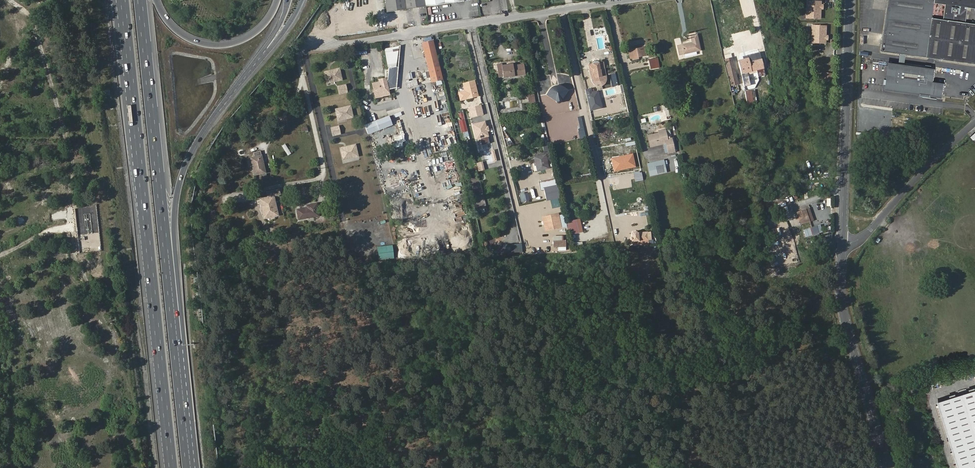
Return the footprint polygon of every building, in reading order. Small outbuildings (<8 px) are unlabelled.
[(386,12),(463,1),(463,0),(385,0),(386,12)] [(927,58),(932,22),(933,19),(935,2),(935,0),(889,0),(883,52),(927,58)] [(927,58),(974,65),(974,24),(967,23),(968,14),(965,14),(965,11),(968,11),(968,8),(974,9),(974,0),(935,0),(935,2),(946,4),(944,20),(933,19),(932,22),(927,58)] [(821,1),(807,1),(807,18),(821,18),(821,8),(821,4),(821,1)] [(26,14),(19,19),(22,24),(29,18),(26,14)] [(813,25),(814,42),(827,42),(827,35),(827,25),(813,25)] [(684,54),(695,51),(700,50),(697,35),(691,36),(692,42),(677,46),(679,55),(684,54)] [(422,43),(432,82),(442,79),(433,41),(422,43)] [(399,46),(386,48),(388,66),(395,70),(396,67),(396,64),(396,62),(396,60),(396,58),(397,56),(398,51),(399,49),(399,46)] [(629,50),(631,62),(638,60),(638,57),(646,55),(644,47),(629,50)] [(738,60),(741,74),(764,68),(760,52),(747,55),(748,58),(743,59),(738,60)] [(649,60),(651,68),(658,67),(656,58),(649,60)] [(588,65),(589,70),(590,69),(590,68),(594,67),(594,68),(594,69),(595,69),(596,69),(597,69),(598,69),(598,68),(599,68),(599,67),(599,66),(603,65),(603,67),(604,66),(604,63),(604,62),(603,62),(603,61),(598,62),(597,62),(597,61),(596,61),(595,61),(594,61),(594,62),(594,63),(589,64),(588,64),(588,65)] [(726,62),(730,80),(736,79),(732,61),(726,62)] [(937,82),(938,69),(892,63),(888,92),(945,99),(948,84),(937,82)] [(513,69),(512,66),(512,64),(501,66),(501,64),(497,65),(499,77),(503,76),(503,77),(524,74),(523,68),(513,69)] [(589,70),(591,80),(595,79),(595,80),(596,80),(596,81),(597,81),(598,82),(599,82),(600,81),(601,81),(602,81),(602,80),(602,79),(603,79),(603,78),(603,77),(607,76),(604,66),(603,67),(603,65),(599,66),(599,67),(599,68),(598,68),(598,69),(597,69),(596,69),(595,69),(594,69),(594,68),(594,67),(590,68),(590,69),(589,70)] [(340,67),(323,71),(326,84),(343,81),(340,67)] [(372,84),(376,99),(382,98),(381,96),(393,93),(393,92),(396,91),(394,85),(388,87),(386,78),(379,80),(380,82),(372,84)] [(405,83),(406,89),(420,87),(419,80),(405,83)] [(475,81),(463,84),(465,92),(459,93),(461,100),(466,99),(478,96),(475,81)] [(346,84),(337,86),(339,95),(348,93),(346,84)] [(548,91),(546,95),(556,101),(561,99),(568,90),(565,88),(561,86),(560,90),(557,89),(555,90),(553,91),(550,88),(548,91)] [(602,107),(598,91),(586,94),(590,110),(602,107)] [(745,92),(748,106),(754,105),(751,91),(745,92)] [(777,100),(779,110),(787,108),(785,98),(777,100)] [(761,105),(763,111),(773,109),(771,103),(761,105)] [(350,105),(334,109),(337,122),(354,118),(350,105)] [(481,105),(468,108),(470,118),(484,115),(481,105)] [(24,122),(30,114),(25,110),(19,118),(24,122)] [(464,113),(459,114),(462,132),(467,131),(464,113)] [(388,115),(374,121),(377,130),(391,125),(388,115)] [(738,116),(740,126),(746,125),(744,115),(738,116)] [(374,121),(364,125),(368,133),(377,130),(374,121)] [(485,121),(472,125),(475,141),(480,139),(482,145),(489,143),(488,137),(489,137),(485,121)] [(339,126),(330,128),(332,137),(341,135),(339,126)] [(659,135),(648,138),(650,147),(666,143),(668,153),(674,152),(674,151),(679,150),(676,141),(672,142),(671,137),(667,138),(665,129),(659,131),(659,133),(659,135)] [(393,135),(396,150),(401,150),(406,149),(404,138),(409,137),(409,133),(393,135)] [(356,144),(339,148),(343,161),(359,157),(356,144)] [(255,157),(252,157),(255,167),(253,167),(255,175),(265,172),(260,151),(254,153),(255,157)] [(545,154),(534,157),(537,170),(548,168),(545,154)] [(647,163),(650,176),(667,172),(664,159),(647,163)] [(483,162),(476,163),(478,172),(485,170),(483,162)] [(558,184),(544,187),(547,200),(561,197),(558,184)] [(266,218),(277,215),(274,196),(273,192),(279,191),(279,189),(266,192),(268,198),(260,199),(261,204),(263,204),(266,218)] [(521,202),(530,201),(529,192),(520,193),(521,202)] [(297,210),(299,219),(319,216),(317,204),(307,205),(307,208),(297,210)] [(810,209),(802,211),(805,223),(813,220),(810,209)] [(550,222),(546,223),(547,229),(562,226),(559,212),(548,215),(550,222)] [(581,218),(567,221),(568,231),(571,230),(572,235),(583,232),(581,218)] [(816,222),(818,227),(829,224),(827,219),(816,222)] [(648,231),(631,233),(632,241),(638,240),(639,246),(649,245),(648,231)] [(501,243),(501,252),(522,254),(523,245),(501,243)] [(378,246),(378,259),(394,259),(394,246),(378,246)] [(948,401),(942,403),(963,467),(974,467),(974,393),(948,401)]
